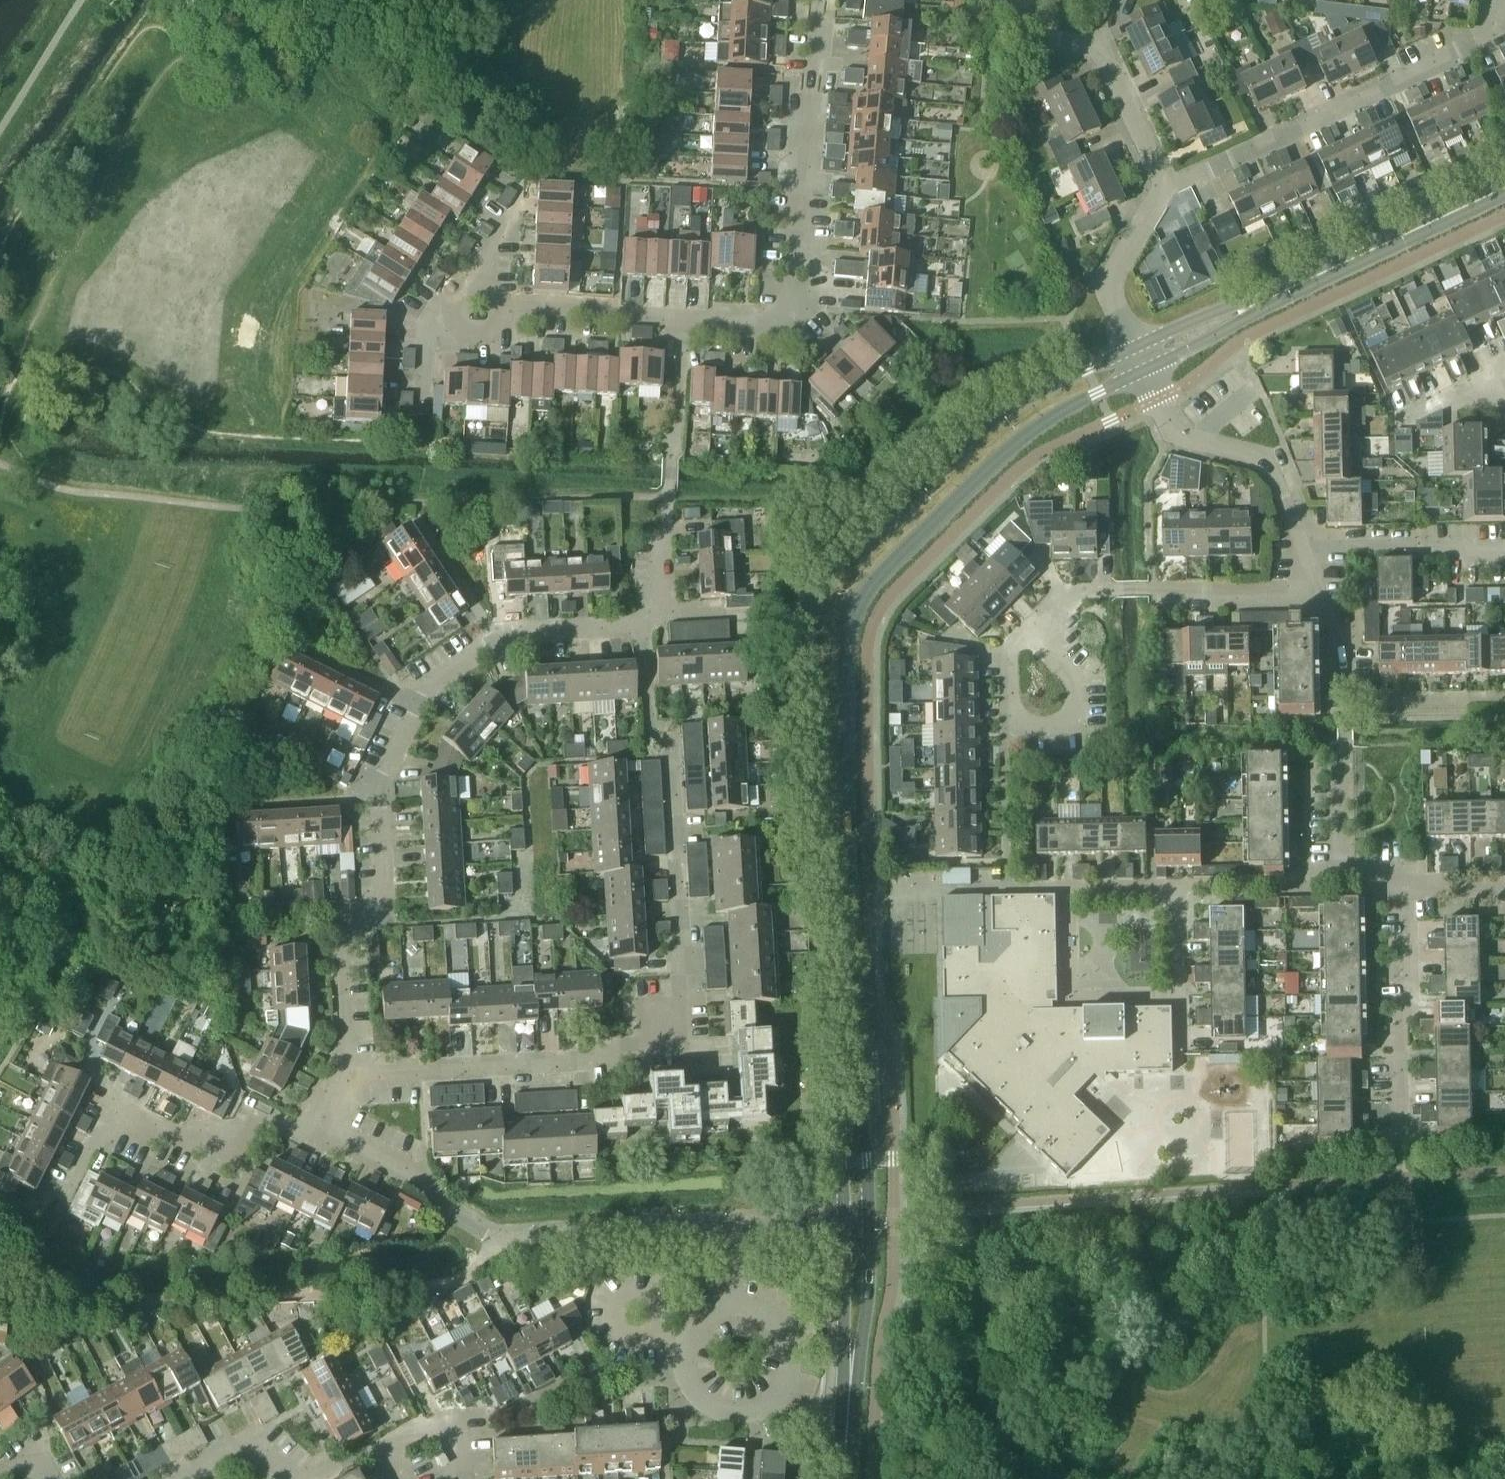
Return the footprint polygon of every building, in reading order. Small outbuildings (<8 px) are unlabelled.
[(787,0),(773,0),(773,7),(786,8),(787,0)] [(860,1),(852,0),(845,0),(844,9),(859,11),(860,1)] [(862,21),(871,22),(871,21),(900,24),(900,23),(902,5),(864,1),(862,21)] [(1128,33),(1139,56),(1172,41),(1161,18),(1169,14),(1164,3),(1141,14),(1146,24),(1128,33)] [(730,6),(729,25),(768,27),(769,7),(730,6)] [(786,18),(786,8),(773,7),(772,17),(786,18)] [(1380,10),(1379,22),(1387,23),(1389,11),(1380,10)] [(1265,19),(1273,38),(1288,32),(1279,13),(1265,19)] [(871,21),(871,22),(870,40),(908,44),(910,24),(900,23),(900,24),(871,21)] [(1362,32),(1338,43),(1353,76),(1377,65),(1370,50),(1379,46),(1381,50),(1391,45),(1381,22),(1370,27),(1374,36),(1365,40),(1362,32)] [(729,25),(728,44),(767,46),(767,36),(768,27),(729,25)] [(1426,28),(1415,29),(1415,38),(1427,37),(1426,28)] [(646,40),(657,40),(657,30),(646,30),(646,40)] [(847,30),(846,38),(866,39),(866,32),(847,30)] [(785,46),(785,37),(767,36),(767,46),(785,46)] [(866,39),(846,38),(846,45),(865,47),(866,39)] [(1353,76),(1338,43),(1315,54),(1308,38),(1297,43),(1308,66),(1318,61),(1330,87),(1353,76)] [(870,40),(868,59),(907,63),(908,44),(870,40)] [(1173,81),(1195,71),(1190,60),(1182,64),(1172,41),(1139,56),(1150,80),(1168,71),(1173,81)] [(679,43),(664,43),(663,60),(678,61),(679,43)] [(1296,44),(1288,48),(1278,52),(1282,61),(1267,67),(1282,100),(1306,89),(1298,71),(1308,66),(1297,43),(1296,44)] [(766,55),(767,46),(728,44),(727,64),(766,65),(766,55)] [(784,56),(785,46),(767,46),(766,55),(784,56)] [(866,78),(905,82),(920,83),(921,64),(907,63),(868,59),(866,78)] [(1282,100),(1267,67),(1253,74),(1249,66),(1230,75),(1240,98),(1250,93),(1259,111),(1282,100)] [(1462,68),(1455,71),(1460,81),(1466,77),(1462,68)] [(863,70),(844,69),(843,76),(862,78),(863,70)] [(1496,73),(1504,93),(1504,69),(1496,73)] [(1159,100),(1171,123),(1203,108),(1192,85),(1200,81),(1195,71),(1173,81),(1177,91),(1159,100)] [(1460,81),(1455,71),(1448,74),(1453,84),(1460,81)] [(715,94),(749,96),(750,74),(716,72),(715,94)] [(1046,99),(1057,122),(1090,107),(1079,83),(1065,89),(1059,75),(1027,90),(1034,104),(1046,99)] [(862,78),(843,76),(843,84),(862,85),(862,78)] [(866,78),(865,97),(892,100),(903,101),(905,82),(866,78)] [(1482,79),(1463,88),(1478,120),(1497,111),(1482,79)] [(1423,98),(1430,95),(1425,85),(1418,88),(1423,98)] [(782,87),(769,86),(769,97),(781,97),(782,87)] [(1423,98),(1418,88),(1411,91),(1416,101),(1423,98)] [(1463,88),(1445,97),(1459,129),(1478,120),(1463,88)] [(748,118),(749,96),(715,94),(713,116),(748,118)] [(853,96),(851,115),(890,119),(892,100),(865,97),(853,96)] [(781,107),(781,97),(769,97),(768,107),(781,107)] [(1445,97),(1426,105),(1441,137),(1444,144),(1463,136),(1459,129),(1445,97)] [(829,105),(828,113),(847,115),(848,107),(829,105)] [(1421,146),(1441,137),(1426,105),(1407,115),(1421,146)] [(1048,143),(1057,163),(1080,152),(1075,142),(1101,130),(1090,107),(1057,122),(1064,136),(1048,143)] [(1203,108),(1171,123),(1182,147),(1200,138),(1204,149),(1227,138),(1222,127),(1214,131),(1203,108)] [(1371,122),(1378,119),(1373,109),(1366,112),(1371,122)] [(425,110),(418,121),(429,127),(435,116),(425,110)] [(1371,122),(1366,112),(1360,115),(1364,125),(1371,122)] [(847,122),(847,115),(828,113),(827,121),(847,122)] [(851,115),(850,135),(888,138),(899,139),(901,120),(890,119),(851,115)] [(712,137),(747,139),(748,118),(713,116),(712,137)] [(1394,121),(1375,130),(1389,161),(1408,152),(1394,121)] [(939,124),(938,138),(950,139),(951,125),(939,124)] [(1334,140),(1341,136),(1336,126),(1329,130),(1334,140)] [(779,130),(767,130),(767,140),(779,140),(779,130)] [(1334,140),(1329,130),(1323,133),(1327,143),(1334,140)] [(1389,161),(1375,130),(1356,138),(1371,170),(1389,161)] [(850,135),(848,154),(887,157),(888,138),(850,135)] [(746,161),(747,139),(712,137),(711,159),(746,161)] [(1371,170),(1356,138),(1337,147),(1352,179),(1371,170)] [(778,151),(779,140),(767,140),(766,150),(778,151)] [(464,144),(452,163),(481,181),(493,163),(464,144)] [(825,144),(825,152),(844,153),(845,146),(825,144)] [(1356,187),(1352,179),(1337,147),(1318,156),(1336,195),(1356,187)] [(1490,147),(1479,152),(1483,161),(1494,155),(1490,147)] [(1282,164),(1289,161),(1284,151),(1278,154),(1282,164)] [(844,153),(825,152),(824,159),(843,161),(844,153)] [(1070,169),(1081,193),(1114,177),(1103,154),(1085,162),(1080,152),(1057,163),(1062,173),(1070,169)] [(896,158),(887,157),(848,154),(846,173),(856,174),(856,173),(885,176),(895,177),(896,158)] [(1282,164),(1278,154),(1271,157),(1276,167),(1282,164)] [(711,159),(710,181),(745,183),(746,161),(711,159)] [(1305,162),(1286,171),(1301,203),(1320,194),(1305,162)] [(469,200),(481,181),(452,163),(440,181),(469,200)] [(1245,181),(1252,178),(1248,168),(1241,171),(1245,181)] [(1450,175),(1446,168),(1435,173),(1439,180),(1450,175)] [(1245,181),(1241,171),(1234,174),(1239,184),(1245,181)] [(1301,203),(1286,171),(1267,180),(1282,211),(1301,203)] [(769,184),(770,174),(750,173),(749,183),(769,184)] [(856,173),(856,174),(854,193),(893,196),(895,177),(885,176),(856,173)] [(1125,201),(1114,177),(1081,193),(1092,216),(1075,224),(1080,234),(1112,220),(1107,209),(1125,201)] [(1264,220),(1282,211),(1267,180),(1249,189),(1264,220)] [(457,218),(469,200),(440,181),(429,199),(450,213),(449,213),(457,218)] [(572,185),(538,183),(536,206),(571,208),(571,196),(584,196),(584,186),(572,186),(572,185)] [(832,183),(831,191),(850,192),(851,185),(832,183)] [(938,185),(936,200),(948,201),(949,186),(938,185)] [(517,192),(506,186),(501,194),(511,201),(517,192)] [(605,187),(603,208),(617,209),(619,188),(605,187)] [(1244,229),(1264,220),(1249,189),(1230,198),(1244,229)] [(850,192),(831,191),(831,198),(850,200),(850,192)] [(1392,191),(1382,195),(1387,206),(1397,201),(1392,191)] [(706,193),(693,192),(693,202),(706,202),(706,193)] [(429,199),(421,193),(409,212),(438,231),(449,213),(450,213),(429,199)] [(891,215),(893,196),(854,193),(853,212),(862,213),(891,215)] [(511,201),(501,194),(495,203),(506,210),(511,201)] [(536,206),(535,227),(582,230),(582,219),(570,219),(571,208),(536,206)] [(1241,236),(1229,210),(1211,219),(1223,244),(1241,236)] [(617,212),(603,211),(602,229),(616,230),(617,212)] [(438,231),(409,212),(397,230),(426,249),(438,231)] [(862,213),(861,232),(899,235),(901,216),(891,215),(862,213)] [(658,215),(648,215),(647,229),(658,230),(658,215)] [(488,238),(493,229),(483,222),(478,231),(488,238)] [(838,222),(837,230),(856,231),(857,224),(838,222)] [(709,271),(730,272),(732,225),(722,225),(722,237),(710,237),(708,281),(709,281),(709,271)] [(742,226),(732,225),(730,272),(752,273),(754,239),(742,238),(742,226)] [(582,230),(535,227),(534,249),(569,251),(569,239),(581,240),(582,230)] [(415,267),(426,249),(397,230),(386,248),(415,267)] [(621,276),(643,277),(646,231),(636,230),(635,242),(623,242),(621,276)] [(856,239),(856,231),(837,230),(837,237),(856,239)] [(643,277),(665,279),(667,244),(655,243),(656,231),(646,231),(643,277)] [(1197,287),(1211,280),(1213,285),(1226,279),(1232,276),(1218,247),(1213,249),(1205,233),(1192,240),(1188,231),(1161,244),(1178,281),(1183,293),(1197,287)] [(667,244),(665,279),(686,280),(689,233),(679,232),(678,245),(667,244)] [(859,251),(868,252),(897,255),(897,254),(899,235),(861,232),(859,251)] [(686,280),(708,281),(710,237),(709,246),(698,246),(699,233),(689,233),(686,280)] [(470,251),(475,242),(465,236),(459,244),(470,251)] [(1050,245),(1054,257),(1068,252),(1064,240),(1050,245)] [(470,251),(459,244),(454,253),(464,259),(470,251)] [(415,267),(386,248),(374,267),(403,285),(415,267)] [(534,249),(533,270),(580,273),(580,263),(568,262),(569,251),(534,249)] [(907,255),(897,254),(897,255),(868,252),(867,271),(905,275),(907,255)] [(614,254),(599,253),(598,269),(613,270),(614,254)] [(844,261),(844,269),(863,270),(863,263),(844,261)] [(391,304),(403,285),(374,267),(372,269),(363,263),(342,296),(368,303),(379,305),(382,307),(386,301),(391,304)] [(1487,274),(1504,311),(1504,265),(1487,274)] [(445,275),(445,274),(435,268),(429,277),(440,283),(445,275)] [(862,278),(863,270),(844,269),(843,276),(862,278)] [(580,273),(533,270),(532,292),(566,294),(567,282),(579,283),(580,273)] [(867,271),(865,290),(904,294),(904,293),(914,294),(916,275),(905,275),(867,271)] [(1451,312),(1454,310),(1465,333),(1504,314),(1504,311),(1487,274),(1443,294),(1451,312)] [(613,284),(613,275),(602,275),(602,283),(613,284)] [(440,283),(429,277),(424,285),(434,292),(440,283)] [(1155,280),(1143,285),(1153,307),(1165,302),(1155,280)] [(960,298),(961,284),(953,284),(952,297),(960,298)] [(1418,290),(1425,306),(1433,302),(1426,286),(1418,290)] [(902,313),(904,294),(865,290),(863,310),(902,313)] [(1425,306),(1418,290),(1409,294),(1417,310),(1425,306)] [(840,308),(859,309),(860,302),(841,300),(840,308)] [(1368,313),(1376,309),(1372,300),(1363,304),(1364,304),(1368,313)] [(349,333),(383,334),(384,314),(378,314),(382,307),(379,305),(368,303),(362,313),(350,312),(349,333)] [(1384,325),(1392,321),(1385,305),(1376,309),(1384,325)] [(1473,350),(1465,333),(1454,310),(1451,312),(1412,330),(1430,370),(1473,350)] [(854,337),(878,362),(894,347),(888,341),(893,337),(889,317),(874,318),(854,337)] [(1330,324),(1337,340),(1348,335),(1341,319),(1330,324)] [(841,324),(834,331),(842,340),(850,333),(841,324)] [(1494,340),(1500,337),(1495,325),(1489,328),(1494,340)] [(641,339),(641,327),(631,326),(631,339),(641,339)] [(651,340),(652,328),(641,327),(641,339),(651,340)] [(1430,370),(1412,330),(1369,350),(1388,390),(1430,370)] [(1484,345),(1490,342),(1485,330),(1478,333),(1484,345)] [(382,356),(383,334),(349,333),(348,355),(382,356)] [(863,377),(878,362),(854,337),(838,353),(863,377)] [(553,352),(554,340),(543,339),(543,351),(553,352)] [(564,340),(554,340),(553,352),(563,352),(564,340)] [(597,354),(597,342),(587,341),(587,354),(597,354)] [(608,342),(597,342),(597,354),(607,355),(608,342)] [(499,368),(509,369),(509,365),(510,359),(520,360),(521,347),(511,347),(510,356),(500,356),(499,368)] [(817,347),(810,355),(819,363),(826,356),(817,347)] [(414,360),(415,352),(415,349),(402,349),(402,359),(414,360)] [(618,352),(617,361),(618,361),(617,386),(617,387),(638,388),(640,353),(618,352)] [(1299,353),(1299,375),(1350,374),(1350,366),(1334,366),(1334,352),(1299,353)] [(660,389),(662,354),(640,353),(638,388),(660,389)] [(714,353),(704,353),(703,365),(713,365),(714,353)] [(724,354),(714,353),(713,365),(723,366),(724,354)] [(863,377),(838,353),(823,368),(847,392),(863,377)] [(467,354),(457,354),(456,366),(466,367),(467,354)] [(477,355),(467,354),(466,367),(477,367),(477,355)] [(381,379),(382,356),(348,355),(347,377),(381,379)] [(553,358),(552,367),(553,368),(551,393),(552,393),(572,394),(574,359),(553,358)] [(414,360),(402,359),(401,369),(414,370),(414,360)] [(572,394),(595,395),(596,360),(574,359),(572,394)] [(617,361),(596,360),(595,395),(617,396),(617,387),(617,386),(618,361),(617,361)] [(1361,361),(1351,361),(1351,373),(1357,373),(1361,373),(1361,361)] [(1461,377),(1467,374),(1462,362),(1455,365),(1461,377)] [(531,366),(509,365),(509,369),(508,375),(509,375),(508,400),(509,400),(529,401),(531,366)] [(756,377),(756,365),(746,365),(746,377),(756,377)] [(767,366),(756,365),(756,377),(766,378),(767,366)] [(552,367),(531,366),(529,401),(530,401),(530,412),(549,413),(549,402),(552,402),(552,393),(551,393),(553,368),(552,367)] [(1451,381),(1457,378),(1451,367),(1445,370),(1451,381)] [(810,386),(805,390),(811,405),(815,402),(832,420),(837,414),(831,408),(847,392),(823,368),(807,383),(810,386)] [(689,405),(710,406),(711,406),(712,381),(713,381),(713,372),(691,370),(689,405)] [(442,406),(464,407),(466,373),(444,371),(443,387),(442,406)] [(488,374),(466,373),(464,407),(486,408),(488,374)] [(508,410),(509,400),(508,400),(509,375),(508,375),(488,374),(486,408),(508,410)] [(1300,397),(1314,397),(1314,396),(1334,396),(1334,395),(1334,383),(1350,383),(1350,374),(1299,375),(1300,397)] [(381,379),(347,377),(346,399),(380,401),(381,379)] [(710,416),(732,417),(734,382),(713,381),(712,381),(711,406),(710,406),(710,416)] [(1420,396),(1426,393),(1420,381),(1414,384),(1420,396)] [(734,382),(732,417),(754,418),(755,383),(734,382)] [(755,383),(754,418),(775,419),(777,384),(755,383)] [(811,405),(805,390),(799,390),(799,386),(777,384),(775,419),(798,420),(798,414),(815,415),(811,405)] [(433,406),(438,406),(442,406),(443,387),(439,387),(434,386),(433,406)] [(1409,401),(1416,398),(1410,386),(1404,389),(1409,401)] [(412,393),(411,393),(400,392),(400,402),(412,403),(412,393)] [(1314,396),(1314,397),(1315,418),(1365,417),(1365,408),(1349,409),(1349,395),(1334,395),(1334,396),(1314,396)] [(380,401),(346,399),(334,399),(332,421),(379,423),(380,401)] [(412,403),(400,402),(399,412),(411,413),(412,403)] [(1376,408),(1365,408),(1365,417),(1376,417),(1376,408)] [(1365,426),(1365,417),(1315,418),(1315,440),(1350,439),(1349,426),(1365,426)] [(1444,477),(1464,477),(1489,476),(1489,473),(1488,428),(1444,429),(1444,477)] [(1394,436),(1395,455),(1413,454),(1412,435),(1394,436)] [(1315,440),(1315,461),(1366,460),(1366,452),(1350,452),(1350,439),(1315,440)] [(469,443),(469,454),(484,455),(485,444),(469,443)] [(485,444),(484,455),(500,456),(501,445),(485,444)] [(1185,490),(1184,469),(1186,469),(1187,458),(1173,454),(1161,477),(1170,480),(1170,490),(1185,490)] [(1187,458),(1186,469),(1184,469),(1185,490),(1200,490),(1202,462),(1187,458)] [(1366,469),(1366,460),(1315,461),(1316,484),(1327,483),(1351,482),(1351,481),(1350,469),(1366,469)] [(1382,460),(1366,460),(1366,469),(1382,468),(1382,460)] [(1216,469),(1215,475),(1219,482),(1225,484),(1228,473),(1216,469)] [(1489,473),(1489,476),(1464,477),(1464,522),(1504,521),(1504,473),(1489,473)] [(1327,483),(1327,504),(1378,503),(1377,495),(1362,495),(1361,481),(1351,481),(1351,482),(1327,483)] [(1421,508),(1439,508),(1438,489),(1421,489),(1421,508)] [(1406,493),(1406,502),(1415,502),(1415,493),(1406,493)] [(1263,507),(1263,499),(1250,499),(1251,507),(1263,507)] [(1097,514),(1074,515),(1075,559),(1098,559),(1097,529),(1108,529),(1108,501),(1097,502),(1097,514)] [(540,503),(541,515),(560,514),(559,502),(540,503)] [(562,503),(562,514),(570,514),(570,503),(562,503)] [(1378,512),(1378,503),(1327,504),(1328,526),(1362,526),(1362,512),(1378,512)] [(540,504),(527,505),(528,518),(540,518),(540,504)] [(683,520),(699,519),(698,509),(683,510),(683,520)] [(1053,559),(1075,559),(1074,515),(1053,515),(1053,510),(1025,510),(1033,535),(1052,535),(1053,559)] [(1251,511),(1229,512),(1230,556),(1252,556),(1251,511)] [(1186,557),(1208,556),(1207,512),(1185,513),(1186,557)] [(1207,512),(1208,556),(1230,556),(1229,512),(1207,512)] [(1163,557),(1186,557),(1185,513),(1163,513),(1163,557)] [(696,535),(698,557),(732,555),(732,553),(743,552),(742,532),(742,521),(734,521),(734,520),(709,522),(710,535),(696,535)] [(1007,543),(991,559),(1023,590),(1039,574),(1019,554),(1031,541),(1012,522),(999,535),(1007,543)] [(380,543),(392,561),(421,542),(409,524),(380,543)] [(421,542),(392,561),(403,578),(432,559),(421,542)] [(490,546),(492,582),(504,582),(505,597),(526,596),(524,561),(503,562),(502,545),(490,546)] [(585,558),(587,592),(608,591),(607,575),(620,575),(618,547),(605,548),(606,556),(585,558)] [(734,575),(732,555),(698,557),(699,577),(734,575)] [(677,566),(688,565),(687,557),(677,558),(677,566)] [(587,592),(585,558),(565,559),(567,593),(587,592)] [(403,578),(415,595),(443,576),(432,559),(403,578)] [(567,593),(565,559),(544,560),(546,595),(567,593)] [(1008,606),(1023,590),(991,559),(983,568),(974,560),(968,566),(1008,606)] [(1378,582),(1429,581),(1428,573),(1412,573),(1412,559),(1378,560),(1378,582)] [(546,595),(544,560),(524,561),(526,596),(546,595)] [(972,579),(961,590),(993,621),(1008,606),(968,566),(963,571),(972,579)] [(331,588),(337,597),(343,593),(357,584),(352,575),(337,584),(331,588)] [(699,577),(700,598),(725,597),(725,609),(754,607),(753,595),(745,595),(744,589),(735,590),(734,575),(699,577)] [(415,595),(426,612),(455,593),(443,576),(415,595)] [(1379,605),(1413,604),(1413,590),(1429,590),(1429,581),(1378,582),(1379,602),(1379,605)] [(1474,604),(1474,589),(1466,589),(1466,604),(1474,604)] [(1474,604),(1478,604),(1483,604),(1483,589),(1474,589),(1474,604)] [(977,637),(993,621),(961,590),(946,606),(937,598),(928,607),(949,627),(958,619),(977,637)] [(1456,590),(1447,590),(1448,604),(1456,604),(1456,590)] [(683,592),(684,600),(692,600),(692,592),(683,592)] [(467,610),(455,593),(426,612),(438,630),(426,637),(432,646),(460,628),(454,619),(467,610)] [(560,614),(574,613),(574,602),(559,603),(560,614)] [(1379,602),(1364,602),(1364,610),(1379,610),(1379,605),(1379,602)] [(379,619),(372,608),(353,620),(361,632),(378,620),(379,619)] [(1379,610),(1364,610),(1365,618),(1379,618),(1379,610)] [(903,617),(911,624),(916,618),(908,611),(903,617)] [(1249,631),(1279,631),(1281,719),(1316,718),(1314,630),(1302,630),(1302,612),(1249,613),(1249,631)] [(1250,666),(1249,631),(1249,613),(1240,613),(1240,631),(1227,632),(1227,666),(1250,666)] [(1206,666),(1205,618),(1197,618),(1197,632),(1184,632),(1185,667),(1206,666)] [(1227,666),(1227,632),(1214,632),(1214,618),(1205,618),(1206,666),(1227,666)] [(1379,618),(1365,618),(1365,627),(1379,626),(1379,618)] [(385,631),(378,620),(361,632),(368,642),(385,631)] [(720,641),(719,621),(711,622),(713,642),(720,641)] [(728,621),(727,621),(719,621),(720,641),(729,641),(728,621)] [(686,643),(685,623),(676,624),(678,644),(686,643)] [(678,644),(676,624),(668,624),(669,644),(678,644)] [(1379,626),(1365,627),(1365,635),(1380,635),(1379,626)] [(1379,641),(1379,643),(1380,675),(1402,675),(1401,626),(1393,626),(1393,641),(1380,641),(1379,641)] [(1402,675),(1424,675),(1423,640),(1410,640),(1410,626),(1401,626),(1402,675)] [(898,627),(895,637),(902,639),(906,629),(898,627)] [(1185,667),(1184,632),(1162,633),(1162,667),(1176,667),(1176,681),(1185,681),(1185,667)] [(1380,635),(1365,635),(1365,643),(1372,643),(1379,643),(1379,641),(1380,641),(1380,635)] [(1445,674),(1467,674),(1466,639),(1445,640),(1445,674)] [(1489,673),(1488,639),(1466,639),(1467,674),(1489,673)] [(1504,673),(1504,639),(1488,639),(1489,673),(1504,673)] [(1445,674),(1445,640),(1423,640),(1424,675),(1445,674)] [(933,682),(978,681),(978,658),(965,658),(965,648),(921,642),(921,661),(933,660),(933,682)] [(743,646),(721,647),(723,683),(745,682),(743,646)] [(723,683),(721,647),(699,648),(701,684),(723,683)] [(701,684),(699,648),(678,649),(680,685),(701,684)] [(680,685),(678,649),(656,651),(658,687),(680,685)] [(288,692),(304,661),(285,651),(269,682),(288,692)] [(389,651),(379,658),(390,675),(400,668),(389,651)] [(288,692),(306,701),(322,670),(304,661),(288,692)] [(890,662),(891,678),(901,677),(901,661),(890,662)] [(634,663),(612,664),(614,700),(636,699),(634,663)] [(612,664),(590,666),(592,702),(614,700),(612,664)] [(590,666),(568,667),(570,703),(592,702),(590,666)] [(568,667),(547,668),(549,704),(570,703),(568,667)] [(525,674),(506,683),(516,703),(526,699),(526,706),(549,704),(547,668),(524,670),(525,674)] [(306,701),(325,710),(340,679),(322,670),(306,701)] [(325,710),(343,719),(358,688),(340,679),(325,710)] [(934,704),(978,703),(978,681),(933,682),(934,704)] [(1185,681),(1176,681),(1176,697),(1185,697),(1185,681)] [(485,689),(470,705),(497,729),(512,712),(507,708),(516,703),(506,683),(488,691),(485,689)] [(377,697),(358,688),(343,719),(356,726),(348,742),(364,750),(381,717),(370,711),(377,697)] [(934,725),(979,725),(978,703),(934,704),(934,725)] [(456,722),(483,745),(497,729),(470,705),(456,722)] [(1207,711),(1207,727),(1218,727),(1218,711),(1207,711)] [(890,726),(902,726),(901,715),(890,715),(890,726)] [(707,722),(708,745),(744,743),(743,720),(707,722)] [(443,740),(436,760),(458,767),(461,756),(468,762),(483,745),(456,722),(441,738),(443,740)] [(262,745),(272,725),(267,723),(261,734),(256,731),(251,740),(262,745)] [(681,733),(701,732),(701,723),(681,724),(681,733)] [(262,745),(277,753),(288,732),(273,724),(262,745)] [(934,725),(935,747),(979,746),(979,725),(934,725)] [(315,748),(318,742),(312,739),(309,745),(315,748)] [(284,756),(295,761),(303,745),(292,740),(284,756)] [(617,757),(627,756),(626,741),(616,742),(617,757)] [(617,757),(616,742),(606,743),(607,757),(617,757)] [(745,764),(744,743),(708,745),(709,766),(745,764)] [(583,744),(573,745),(574,759),(584,759),(583,744)] [(574,759),(573,745),(563,745),(564,760),(574,759)] [(935,769),(980,768),(979,746),(935,747),(935,769)] [(1422,752),(1422,765),(1431,765),(1431,752),(1422,752)] [(529,767),(534,762),(526,755),(521,760),(529,767)] [(1190,755),(1178,755),(1178,764),(1191,763),(1190,755)] [(1249,866),(1204,867),(1205,877),(1284,876),(1282,755),(1247,756),(1249,866)] [(311,761),(301,756),(297,763),(307,768),(311,761)] [(683,768),(703,767),(703,758),(683,760),(683,768)] [(454,778),(458,767),(436,760),(429,780),(420,780),(422,802),(457,800),(456,778),(454,778)] [(529,767),(521,760),(516,766),(524,773),(529,767)] [(659,761),(639,762),(640,770),(659,769),(659,761)] [(589,786),(625,784),(623,762),(587,764),(589,786)] [(709,766),(711,788),(747,786),(745,764),(709,766)] [(703,767),(683,768),(684,776),(704,775),(703,767)] [(936,791),(980,790),(980,768),(935,769),(936,791)] [(1161,781),(1172,781),(1172,769),(1161,769),(1161,781)] [(351,776),(344,773),(339,782),(346,786),(351,776)] [(916,791),(915,783),(903,784),(903,792),(916,791)] [(625,784),(589,786),(590,808),(626,806),(625,784)] [(748,808),(747,786),(711,788),(712,810),(748,808)] [(936,813),(981,812),(980,790),(936,791),(936,813)] [(916,799),(916,791),(903,792),(903,800),(916,799)] [(521,796),(510,797),(511,811),(522,811),(521,796)] [(642,805),(662,804),(661,796),(641,797),(642,805)] [(552,810),(563,810),(562,798),(551,799),(552,810)] [(422,802),(423,824),(459,822),(457,800),(422,802)] [(686,811),(706,810),(706,802),(686,803),(686,811)] [(1492,838),(1492,803),(1470,804),(1471,838),(1492,838)] [(1492,803),(1492,838),(1504,838),(1504,803),(1492,803)] [(642,813),(662,812),(662,804),(642,805),(642,813)] [(1449,839),(1448,804),(1426,805),(1427,839),(1449,839)] [(1470,804),(1448,804),(1449,839),(1471,838),(1470,804)] [(626,806),(590,808),(591,829),(627,827),(626,806)] [(338,810),(317,811),(319,846),(340,844),(341,855),(353,854),(351,827),(339,827),(338,810)] [(1202,810),(1202,821),(1210,821),(1210,810),(1202,810)] [(319,846),(317,811),(296,812),(298,847),(319,846)] [(298,847),(296,812),(276,813),(278,848),(298,847)] [(936,813),(936,835),(981,834),(981,812),(936,813)] [(276,813),(256,815),(258,849),(278,848),(276,813)] [(715,826),(725,825),(725,813),(715,814),(715,826)] [(258,849),(256,815),(221,817),(223,851),(237,850),(237,851),(258,849)] [(1124,854),(1124,819),(1102,820),(1103,854),(1124,854)] [(1147,853),(1146,819),(1124,819),(1124,854),(1147,853)] [(1037,855),(1059,855),(1058,820),(1037,821),(1037,855)] [(1081,855),(1080,820),(1058,820),(1059,855),(1081,855)] [(1103,854),(1102,820),(1080,820),(1081,855),(1103,854)] [(423,824),(424,846),(460,843),(459,822),(423,824)] [(1202,824),(1202,832),(1211,832),(1211,824),(1202,824)] [(627,827),(591,829),(593,851),(629,849),(627,827)] [(523,829),(522,829),(508,830),(509,840),(524,839),(523,829)] [(1205,877),(1204,867),(1201,867),(1201,832),(1178,833),(1179,867),(1192,867),(1192,877),(1205,877)] [(1178,833),(1156,833),(1157,878),(1166,878),(1166,868),(1179,867),(1178,833)] [(981,834),(936,835),(937,857),(981,856),(981,834)] [(903,835),(895,836),(895,843),(903,843),(916,843),(916,835),(903,835)] [(524,850),(524,839),(509,840),(509,851),(524,850)] [(664,847),(664,839),(644,840),(644,848),(664,847)] [(727,911),(768,909),(768,908),(756,909),(752,840),(729,841),(729,839),(711,840),(715,913),(727,912),(727,911)] [(424,846),(425,867),(461,865),(460,843),(424,846)] [(685,844),(686,853),(706,852),(705,843),(685,844)] [(664,847),(644,848),(645,857),(665,855),(664,847)] [(629,849),(593,851),(594,874),(604,873),(604,872),(630,871),(630,870),(629,849)] [(567,854),(559,855),(559,863),(567,863),(567,854)] [(1493,872),(1493,857),(1484,857),(1484,872),(1493,872)] [(1493,872),(1502,872),(1501,857),(1493,857),(1493,872)] [(1450,872),(1449,858),(1441,858),(1441,873),(1450,872)] [(1450,872),(1458,872),(1458,858),(1449,858),(1450,872)] [(1125,879),(1124,864),(1116,864),(1116,879),(1125,879)] [(1125,879),(1133,878),(1133,864),(1124,864),(1125,879)] [(425,867),(427,889),(463,887),(461,865),(425,867)] [(1038,880),(1047,880),(1046,865),(1037,866),(1038,880)] [(1082,879),(1081,865),(1073,865),(1073,880),(1082,879)] [(1082,879),(1090,879),(1090,865),(1081,865),(1082,879)] [(970,885),(970,869),(942,869),(942,885),(970,885)] [(604,872),(604,873),(605,894),(641,891),(640,870),(630,870),(630,871),(604,872)] [(341,901),(354,900),(352,873),(339,874),(341,901)] [(511,873),(510,873),(496,874),(497,884),(511,883),(511,873)] [(651,881),(652,891),(667,890),(666,880),(651,881)] [(687,882),(688,899),(708,898),(707,881),(687,882)] [(512,894),(511,883),(497,884),(497,895),(512,894)] [(322,886),(303,887),(303,891),(303,903),(323,902),(322,886)] [(463,887),(427,889),(428,911),(464,909),(463,887)] [(667,890),(652,891),(653,902),(667,901),(667,890)] [(303,891),(292,892),(293,904),(303,903),(303,891)] [(641,891),(605,894),(606,916),(642,913),(641,891)] [(945,1052),(1009,1112),(1108,1009),(1049,1010),(1049,1002),(1058,1002),(1056,896),(992,897),(992,898),(991,898),(984,898),(984,897),(943,898),(946,1052),(945,1052)] [(1362,1046),(1376,1045),(1377,1045),(1376,1028),(1362,1029),(1361,1003),(1376,1002),(1375,985),(1361,986),(1360,959),(1375,959),(1375,942),(1360,943),(1359,896),(1289,898),(1290,908),(1325,908),(1328,1059),(1317,1059),(1319,1147),(1353,1146),(1353,1132),(1369,1132),(1369,1115),(1353,1115),(1352,1089),(1368,1089),(1368,1072),(1352,1072),(1352,1060),(1362,1060),(1362,1046)] [(272,906),(272,905),(271,898),(260,899),(261,907),(272,906)] [(1194,923),(1194,932),(1245,931),(1244,909),(1280,908),(1280,898),(1236,898),(1236,909),(1210,909),(1210,923),(1194,923)] [(261,907),(260,899),(249,899),(250,907),(261,907)] [(774,1002),(768,909),(727,911),(727,912),(733,1004),(756,1003),(774,1002)] [(642,913),(606,916),(608,937),(643,935),(642,913)] [(1429,942),(1480,941),(1479,919),(1445,919),(1445,933),(1429,933),(1429,942)] [(519,936),(518,922),(518,921),(507,922),(508,937),(519,936)] [(508,937),(507,922),(497,923),(498,937),(508,937)] [(655,934),(669,933),(669,923),(654,924),(655,934)] [(475,924),(465,925),(465,939),(476,939),(475,924)] [(465,939),(465,925),(454,925),(455,940),(465,939)] [(552,940),(562,940),(561,925),(551,926),(552,940)] [(552,940),(551,926),(541,926),(542,941),(552,940)] [(422,942),(421,927),(411,928),(412,943),(422,942)] [(433,941),(432,927),(421,927),(422,942),(433,941)] [(702,928),(703,945),(723,944),(722,927),(702,928)] [(1211,953),(1245,953),(1245,931),(1194,932),(1194,940),(1210,940),(1211,953)] [(264,933),(244,934),(245,950),(255,950),(255,946),(265,946),(264,933)] [(643,935),(608,937),(609,959),(613,959),(614,971),(639,970),(638,958),(645,957),(643,935)] [(1480,962),(1480,941),(1429,942),(1429,950),(1445,950),(1445,963),(1480,962)] [(375,945),(367,945),(368,949),(368,960),(386,959),(385,944),(375,945)] [(269,949),(270,970),(305,969),(304,947),(269,949)] [(1195,967),(1195,975),(1246,974),(1245,953),(1211,953),(1211,966),(1195,967)] [(1480,984),(1480,962),(1445,963),(1446,976),(1430,976),(1430,985),(1480,984)] [(306,989),(305,969),(270,970),(272,991),(306,989)] [(598,972),(576,974),(578,1009),(600,1008),(600,1001),(612,1000),(610,975),(598,976),(598,972)] [(705,973),(706,990),(726,989),(725,972),(705,973)] [(576,974),(554,975),(556,1011),(578,1009),(576,974)] [(1246,974),(1195,975),(1195,983),(1195,984),(1211,983),(1211,996),(1246,996),(1246,974)] [(535,1012),(556,1011),(554,975),(532,976),(532,986),(533,986),(535,1012)] [(119,983),(104,976),(95,992),(111,1000),(119,983)] [(427,1019),(448,1017),(447,991),(448,991),(447,981),(425,983),(427,1019)] [(425,983),(403,984),(405,1020),(427,1019),(425,983)] [(383,1021),(405,1020),(403,984),(381,985),(383,1021)] [(1481,1006),(1480,984),(1430,985),(1430,993),(1446,993),(1446,1006),(1470,1005),(1470,1006),(1481,1006)] [(179,991),(167,985),(163,994),(174,1000),(179,991)] [(536,1022),(535,1012),(533,986),(532,986),(512,987),(514,1023),(536,1022)] [(492,1024),(514,1023),(512,987),(490,988),(492,1024)] [(471,1026),(492,1024),(490,988),(468,990),(471,1026)] [(280,1023),(281,1027),(306,1032),(305,1010),(308,1010),(306,989),(272,991),(273,1012),(266,1012),(266,1024),(280,1023)] [(468,990),(448,991),(447,991),(448,1017),(448,1027),(471,1026),(468,990)] [(192,997),(181,992),(176,1001),(187,1006),(192,997)] [(1246,1017),(1246,996),(1211,996),(1212,1009),(1196,1010),(1196,1018),(1246,1017)] [(723,1005),(725,1036),(741,1035),(758,1033),(758,1032),(756,1003),(733,1004),(723,1005)] [(1420,1020),(1420,1028),(1470,1027),(1470,1006),(1470,1005),(1446,1006),(1435,1006),(1436,1020),(1420,1020)] [(1173,1071),(1172,1008),(1108,1009),(1009,1112),(1021,1124),(1016,1129),(1067,1178),(1111,1132),(1074,1097),(1101,1068),(1106,1073),(1173,1071)] [(100,1059),(119,1068),(134,1037),(115,1028),(119,1020),(107,1014),(95,1039),(106,1045),(100,1059)] [(1247,1040),(1246,1017),(1196,1018),(1196,1027),(1212,1026),(1212,1040),(1247,1040)] [(1296,1024),(1296,1017),(1285,1017),(1285,1028),(1292,1028),(1296,1024)] [(42,1018),(37,1029),(49,1036),(55,1024),(42,1018)] [(268,1038),(258,1057),(289,1073),(299,1054),(296,1052),(306,1032),(281,1027),(274,1041),(268,1038)] [(1436,1050),(1471,1049),(1470,1027),(1420,1028),(1420,1037),(1436,1036),(1436,1050)] [(775,1091),(772,1031),(758,1032),(758,1033),(741,1035),(744,1093),(747,1093),(747,1106),(739,1106),(740,1122),(770,1121),(769,1104),(765,1105),(764,1092),(775,1091)] [(119,1068),(137,1077),(152,1046),(134,1037),(119,1068)] [(1220,1045),(1220,1053),(1237,1053),(1237,1045),(1220,1045)] [(137,1077),(155,1087),(171,1055),(152,1046),(137,1077)] [(171,1055),(155,1087),(173,1096),(189,1065),(191,1066),(195,1057),(175,1047),(171,1055)] [(1420,1063),(1421,1072),(1471,1071),(1471,1049),(1436,1050),(1436,1063),(1420,1063)] [(48,1084),(80,1100),(89,1081),(75,1074),(80,1063),(55,1051),(50,1062),(41,1080),(48,1084)] [(1243,1055),(1211,1056),(1211,1064),(1243,1063),(1243,1055)] [(280,1092),(289,1073),(258,1057),(249,1076),(251,1077),(246,1088),(269,1099),(274,1089),(280,1092)] [(173,1096),(191,1105),(207,1074),(191,1066),(189,1065),(173,1096)] [(1437,1093),(1472,1092),(1471,1071),(1421,1072),(1421,1078),(1421,1080),(1437,1080),(1437,1093)] [(224,1113),(235,1091),(225,1086),(226,1083),(207,1074),(191,1105),(210,1114),(213,1108),(224,1113)] [(726,1123),(725,1107),(724,1083),(693,1085),(693,1089),(680,1090),(679,1074),(648,1076),(650,1095),(651,1095),(653,1125),(666,1124),(667,1141),(698,1139),(697,1129),(726,1128),(726,1123)] [(311,1083),(300,1078),(296,1085),(307,1090),(311,1083)] [(128,1095),(133,1086),(126,1082),(121,1092),(128,1095)] [(48,1084),(39,1102),(71,1118),(80,1100),(48,1084)] [(466,1085),(467,1105),(484,1104),(483,1084),(466,1085)] [(128,1095),(134,1098),(134,1099),(139,1089),(133,1086),(128,1095)] [(428,1088),(430,1108),(438,1107),(437,1087),(428,1088)] [(1279,1089),(1279,1102),(1287,1102),(1287,1089),(1279,1089)] [(560,1112),(577,1111),(576,1091),(559,1092),(560,1112)] [(1421,1106),(1421,1115),(1472,1114),(1472,1092),(1437,1093),(1437,1106),(1421,1106)] [(514,1114),(531,1113),(530,1093),(513,1094),(514,1114)] [(651,1095),(650,1095),(621,1097),(621,1107),(623,1107),(624,1129),(653,1127),(653,1125),(651,1095)] [(157,1110),(163,1113),(168,1104),(162,1100),(157,1110)] [(62,1136),(71,1118),(39,1102),(30,1121),(62,1136)] [(175,1107),(168,1104),(163,1113),(170,1117),(175,1107)] [(740,1122),(739,1106),(733,1106),(725,1107),(726,1123),(734,1123),(740,1122)] [(592,1109),(593,1115),(594,1142),(625,1140),(624,1129),(623,1107),(621,1107),(592,1109)] [(1413,1108),(1414,1116),(1421,1116),(1421,1115),(1421,1108),(1413,1108)] [(595,1156),(594,1142),(593,1115),(500,1121),(500,1109),(427,1114),(428,1132),(430,1132),(431,1154),(501,1150),(502,1162),(595,1156)] [(1472,1136),(1472,1114),(1421,1115),(1422,1123),(1438,1123),(1438,1137),(1472,1136)] [(88,1127),(92,1120),(81,1115),(78,1122),(88,1127)] [(30,1121),(21,1139),(53,1154),(62,1136),(30,1121)] [(88,1127),(78,1122),(75,1129),(85,1134),(88,1127)] [(53,1154),(21,1139),(9,1133),(0,1151),(4,1153),(43,1173),(53,1154)] [(288,1158),(295,1161),(300,1151),(294,1148),(288,1158)] [(302,1165),(307,1155),(300,1151),(295,1161),(302,1165)] [(70,1164),(73,1157),(63,1152),(60,1159),(70,1164)] [(43,1173),(4,1153),(0,1162),(0,1189),(14,1196),(20,1185),(34,1192),(43,1173)] [(70,1164),(60,1159),(57,1165),(67,1170),(70,1164)] [(270,1213),(276,1201),(291,1170),(272,1160),(265,1174),(255,1169),(232,1213),(245,1219),(259,1208),(270,1213)] [(324,1176),(331,1180),(336,1169),(329,1166),(324,1176)] [(134,1170),(127,1167),(122,1177),(129,1180),(134,1170)] [(343,1173),(336,1169),(331,1180),(338,1183),(343,1173)] [(294,1210),(310,1179),(291,1170),(276,1201),(294,1210)] [(169,1174),(163,1171),(162,1171),(157,1181),(164,1184),(169,1174)] [(103,1216),(119,1185),(100,1175),(99,1177),(88,1172),(68,1213),(97,1228),(103,1216)] [(176,1178),(169,1174),(164,1184),(170,1188),(176,1178)] [(373,1187),(378,1177),(372,1174),(367,1184),(373,1187)] [(211,1182),(204,1178),(200,1188),(206,1192),(211,1182)] [(294,1210),(312,1219),(328,1188),(310,1179),(294,1210)] [(141,1183),(136,1193),(137,1194),(127,1214),(128,1215),(141,1221),(137,1230),(141,1232),(161,1192),(141,1183)] [(123,1226),(128,1215),(127,1214),(137,1194),(136,1193),(119,1185),(103,1216),(123,1226)] [(337,1218),(354,1226),(370,1195),(350,1186),(345,1196),(346,1197),(336,1217),(337,1218)] [(230,1191),(223,1187),(218,1198),(225,1201),(230,1191)] [(346,1197),(345,1196),(328,1188),(312,1219),(332,1228),(337,1218),(336,1217),(346,1197)] [(179,1237),(183,1239),(202,1200),(183,1190),(178,1201),(179,1201),(169,1222),(170,1222),(183,1229),(179,1237)] [(402,1190),(396,1202),(417,1213),(423,1201),(402,1190)] [(164,1233),(170,1222),(169,1222),(179,1201),(178,1201),(161,1192),(141,1232),(144,1234),(149,1225),(164,1233)] [(370,1195),(354,1226),(373,1236),(389,1205),(370,1195)] [(23,1207),(35,1213),(40,1204),(28,1198),(23,1207)] [(201,1248),(212,1254),(226,1226),(215,1221),(221,1209),(202,1200),(183,1239),(186,1241),(190,1232),(205,1240),(201,1248)] [(385,1237),(390,1227),(384,1224),(378,1234),(385,1237)] [(287,1233),(281,1245),(289,1249),(295,1237),(287,1233)] [(257,1240),(252,1250),(272,1252),(280,1238),(271,1234),(268,1240),(257,1240)] [(712,1290),(711,1274),(699,1274),(700,1291),(712,1290)] [(488,1277),(476,1283),(482,1294),(494,1288),(488,1277)] [(430,1301),(427,1295),(426,1294),(408,1296),(414,1309),(430,1301)] [(435,1307),(446,1300),(442,1294),(431,1300),(435,1307)] [(572,1304),(535,1323),(552,1353),(570,1344),(563,1331),(581,1321),(572,1304)] [(99,1325),(104,1335),(116,1328),(111,1319),(99,1325)] [(55,1332),(64,1349),(81,1340),(72,1323),(55,1332)] [(535,1323),(517,1333),(544,1383),(554,1377),(547,1365),(545,1365),(542,1359),(552,1353),(535,1323)] [(488,1365),(505,1355),(506,1355),(499,1342),(500,1342),(491,1324),(472,1334),(488,1365)] [(289,1325),(271,1335),(289,1371),(308,1361),(302,1349),(314,1343),(309,1335),(298,1341),(289,1325)] [(544,1383),(517,1333),(500,1342),(499,1342),(506,1355),(505,1355),(515,1373),(527,1367),(530,1372),(529,1376),(536,1388),(544,1383)] [(488,1365),(472,1334),(454,1344),(470,1374),(488,1365)] [(289,1371),(271,1335),(253,1345),(271,1380),(289,1371)] [(454,1344),(436,1353),(452,1384),(470,1374),(454,1344)] [(253,1345),(235,1355),(253,1390),(271,1380),(253,1345)] [(379,1346),(378,1347),(367,1353),(371,1361),(383,1355),(379,1346)] [(180,1350),(162,1360),(180,1395),(191,1389),(199,1406),(208,1401),(180,1350)] [(434,1394),(452,1384),(436,1353),(418,1363),(413,1355),(403,1361),(416,1386),(426,1380),(434,1394)] [(35,1387),(11,1355),(0,1363),(0,1376),(17,1400),(35,1387)] [(253,1390),(235,1355),(217,1364),(235,1399),(253,1390)] [(388,1363),(383,1355),(371,1361),(376,1370),(387,1363),(388,1363)] [(311,1393),(346,1374),(336,1356),(301,1375),(311,1393)] [(162,1405),(180,1395),(162,1360),(143,1369),(162,1405)] [(235,1399),(217,1364),(198,1374),(217,1409),(235,1399)] [(162,1405),(143,1369),(125,1379),(144,1414),(162,1405)] [(494,1375),(506,1400),(513,1396),(505,1382),(507,1381),(501,1371),(494,1375)] [(356,1393),(346,1374),(311,1393),(320,1411),(356,1393)] [(494,1375),(487,1379),(493,1388),(491,1389),(499,1404),(506,1400),(494,1375)] [(8,1421),(12,1427),(19,1421),(9,1406),(17,1400),(0,1376),(0,1411),(8,1421)] [(126,1424),(144,1414),(125,1379),(107,1388),(126,1424)] [(390,1397),(403,1391),(398,1382),(397,1383),(386,1389),(390,1397)] [(458,1392),(466,1407),(475,1402),(466,1387),(458,1392)] [(108,1433),(126,1424),(107,1388),(89,1398),(108,1433)] [(395,1406),(406,1400),(407,1399),(403,1391),(390,1397),(395,1406)] [(265,1392),(257,1396),(263,1408),(272,1404),(265,1392)] [(365,1411),(356,1393),(320,1411),(330,1429),(365,1411)] [(255,1413),(263,1408),(257,1396),(249,1401),(255,1413)] [(79,1421),(90,1443),(108,1433),(89,1398),(71,1408),(79,1421)] [(272,1404),(263,1408),(270,1420),(278,1416),(272,1404)] [(90,1443),(79,1421),(71,1408),(53,1418),(72,1453),(90,1443)] [(270,1420),(263,1408),(255,1413),(261,1424),(270,1420)] [(657,1447),(656,1426),(644,1427),(643,1409),(629,1409),(630,1428),(604,1429),(602,1411),(588,1412),(590,1430),(573,1431),(573,1435),(563,1435),(562,1417),(543,1418),(544,1437),(492,1440),(494,1478),(510,1478),(659,1470),(657,1447)] [(4,1432),(12,1427),(8,1421),(0,1411),(0,1427),(4,1432)] [(375,1429),(365,1411),(330,1429),(340,1448),(375,1429)] [(189,1442),(185,1433),(173,1439),(178,1448),(189,1442)] [(178,1448),(183,1457),(194,1451),(189,1442),(178,1448)] [(745,1474),(747,1452),(719,1450),(717,1472),(745,1474)] [(142,1467),(153,1461),(149,1452),(137,1458),(142,1467)] [(755,1453),(754,1475),(783,1477),(784,1455),(755,1453)] [(158,1470),(153,1461),(142,1467),(147,1476),(158,1470)] [(112,1471),(109,1464),(104,1467),(107,1474),(112,1471)] [(357,1471),(342,1478),(361,1478),(357,1471)]
